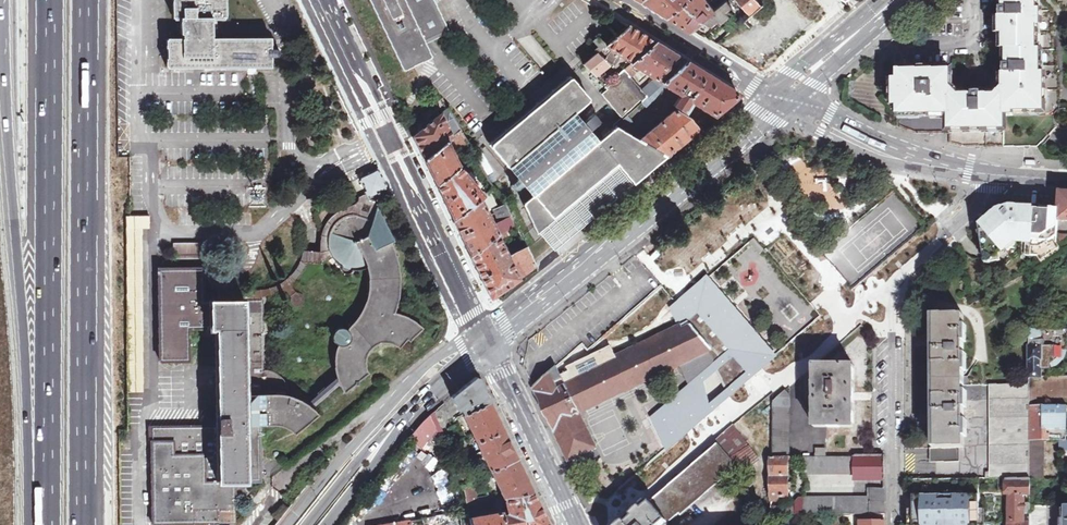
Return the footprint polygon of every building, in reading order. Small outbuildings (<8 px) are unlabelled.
[(175,18),(180,18),(181,35),(183,35),(183,39),(167,39),(168,68),(270,67),(270,58),(275,58),(279,53),(275,48),(270,48),(269,39),(212,39),(212,18),(224,18),(224,0),(175,0),(175,18)] [(404,70),(432,56),(425,43),(450,32),(434,0),(370,0),(404,70)] [(684,0),(647,0),(653,3),(655,5),(656,5),(668,13),(684,0)] [(713,10),(715,9),(709,0),(684,0),(668,13),(669,13),(672,14),(671,15),(673,16),(674,15),(681,20),(681,21),(683,22),(683,21),(686,23),(692,28),(713,10)] [(727,0),(726,0),(715,9),(713,10),(692,28),(693,29),(694,28),(701,32),(700,33),(705,36),(710,30),(728,14),(726,11),(732,6),(727,0)] [(762,5),(758,0),(742,0),(746,5),(749,9),(744,14),(747,17),(762,5)] [(1007,10),(1003,10),(1003,27),(1008,27),(1009,41),(1042,40),(1041,21),(1046,21),(1046,2),(1042,2),(1042,0),(1007,0),(1007,10)] [(631,63),(654,42),(641,34),(628,26),(605,45),(621,56),(631,63)] [(598,52),(605,45),(602,41),(597,37),(592,41),(597,46),(594,49),(598,52)] [(1042,40),(1009,41),(1009,66),(1006,66),(1007,86),(1019,105),(1049,104),(1047,69),(1043,70),(1042,40)] [(647,97),(684,61),(667,50),(654,42),(631,63),(654,78),(642,90),(647,97)] [(605,45),(598,52),(596,53),(604,62),(606,60),(615,66),(621,56),(605,45)] [(604,62),(596,53),(583,64),(594,75),(606,65),(604,62)] [(692,102),(715,115),(739,95),(705,74),(684,61),(647,97),(642,102),(647,107),(659,94),(665,85),(680,95),(674,106),(685,112),(692,102)] [(954,65),(898,65),(898,98),(902,98),(903,108),(935,108),(935,113),(947,113),(947,109),(952,109),(959,85),(955,80),(954,65)] [(605,85),(607,88),(601,93),(623,119),(627,115),(642,102),(647,97),(642,90),(624,69),(605,85)] [(628,133),(616,126),(594,143),(586,134),(596,126),(590,118),(580,126),(572,116),(588,102),(568,78),(554,89),(489,143),(509,167),(510,166),(535,194),(533,195),(535,197),(522,206),(535,235),(552,219),(561,211),(617,165),(634,185),(666,156),(640,140),(628,133)] [(961,89),(959,85),(952,109),(953,126),(1010,124),(1010,110),(1016,110),(1019,105),(1004,82),(1000,89),(961,89)] [(446,141),(452,136),(446,123),(448,121),(455,119),(448,108),(413,137),(416,143),(425,159),(446,141)] [(666,156),(698,129),(690,120),(673,112),(640,140),(666,156)] [(627,115),(623,119),(615,126),(616,126),(628,133),(632,129),(630,125),(634,122),(627,115)] [(461,152),(470,146),(461,129),(452,136),(461,152)] [(459,167),(446,141),(425,159),(430,171),(436,184),(459,167)] [(483,196),(459,167),(436,184),(443,198),(453,221),(483,196)] [(371,197),(388,189),(378,168),(361,177),(369,193),(371,197)] [(483,196),(453,221),(459,232),(471,256),(498,236),(516,225),(505,203),(501,206),(501,207),(494,211),(499,221),(493,225),(483,205),(489,201),(492,206),(496,204),(490,190),(483,196)] [(371,197),(369,193),(358,197),(358,199),(356,201),(353,204),(337,211),(328,219),(325,225),(322,234),(320,245),(320,251),(311,251),(303,250),(301,257),(299,263),(296,269),(291,275),(282,282),(272,287),(260,289),(243,290),(241,287),(242,283),(233,273),(228,276),(222,276),(220,275),(217,272),(214,267),(213,239),(174,239),(174,256),(208,256),(209,271),(219,285),(219,292),(227,284),(235,292),(235,299),(244,299),(244,300),(263,300),(260,297),(265,297),(272,295),(280,291),(284,291),(290,297),(290,300),(292,304),(294,305),(295,305),(299,306),(303,303),(304,301),(304,297),(301,293),(296,292),(294,287),(294,283),(302,273),(307,263),(318,264),(331,255),(330,253),(328,248),(327,242),(328,237),(329,232),(332,226),(335,222),(338,219),(342,216),(347,214),(352,213),(350,220),(369,228),(375,213),(390,243),(394,241),(377,206),(378,202),(371,197)] [(1042,266),(1063,252),(1057,244),(1058,234),(1059,220),(1060,209),(1022,206),(1002,205),(980,225),(984,251),(985,259),(986,263),(999,261),(1004,267),(1017,256),(1036,257),(1042,266)] [(1059,220),(1066,221),(1066,210),(1060,209),(1059,220)] [(130,392),(145,392),(143,229),(149,229),(149,216),(122,213),(126,229),(128,229),(130,392)] [(390,243),(375,213),(369,228),(350,220),(352,213),(347,214),(342,216),(338,219),(335,222),(332,226),(329,232),(328,237),(327,242),(328,248),(330,253),(331,255),(332,258),(339,265),(342,267),(342,270),(343,272),(345,273),(348,273),(350,272),(351,270),(355,270),(362,270),(369,267),(370,275),(370,285),(369,292),(367,300),(364,308),(367,315),(363,316),(356,320),(352,326),(347,330),(343,328),(339,329),(336,330),(334,333),(333,336),(333,340),(335,343),(338,345),(336,349),(334,354),(335,368),(337,377),(339,384),(344,393),(368,373),(366,368),(366,365),(366,362),(366,358),(368,353),(371,350),(375,346),(380,344),(385,343),(392,343),(395,344),(399,347),(406,340),(409,341),(424,328),(412,319),(404,315),(394,312),(397,303),(398,293),(399,283),(398,272),(396,262),(393,253),(390,243)] [(1063,252),(1066,250),(1066,235),(1058,234),(1057,244),(1063,252)] [(498,236),(471,256),(475,265),(489,295),(491,298),(520,278),(508,255),(498,236)] [(527,245),(508,255),(520,278),(537,265),(534,259),(527,245)] [(209,328),(208,301),(203,301),(202,268),(153,268),(154,361),(188,361),(187,328),(209,328)] [(675,303),(670,309),(677,327),(681,326),(699,314),(728,353),(716,364),(707,351),(679,365),(688,387),(651,419),(666,451),(715,409),(729,397),(777,357),(708,277),(675,303)] [(215,328),(216,425),(217,482),(240,481),(246,481),(244,300),(244,299),(235,299),(235,292),(227,284),(219,292),(219,300),(208,299),(208,301),(209,328),(215,328)] [(244,300),(246,481),(260,481),(260,425),(264,425),(264,423),(275,423),(283,425),(291,428),(295,428),(299,427),(303,425),(305,422),(306,418),(307,413),(305,409),(303,405),(300,404),(300,399),(288,394),(287,387),(285,382),(278,374),(274,372),(269,370),(264,369),(263,300),(244,300)] [(935,418),(935,447),(959,447),(964,447),(964,385),(964,314),(935,315),(935,418)] [(575,456),(596,447),(580,412),(679,365),(707,351),(712,349),(691,324),(682,328),(681,326),(677,327),(656,337),(617,356),(612,346),(567,366),(570,371),(562,374),(558,366),(545,376),(533,387),(569,460),(575,456)] [(1056,347),(1056,328),(1029,329),(1029,376),(1042,376),(1042,364),(1052,364),(1057,362),(1061,359),(1063,356),(1064,351),(1056,347)] [(814,426),(854,426),(854,409),(851,409),(851,405),(851,396),(851,384),(854,384),(854,379),(854,366),(823,365),(815,365),(815,386),(818,386),(817,405),(814,405),(814,426)] [(466,412),(489,401),(482,386),(478,378),(475,377),(452,396),(459,409),(463,407),(466,412)] [(986,478),(1005,477),(1029,477),(1029,440),(1029,404),(1029,384),(989,385),(990,471),(986,471),(986,478)] [(188,389),(155,389),(155,407),(188,406),(188,389)] [(773,401),(772,456),(789,456),(790,395),(786,390),(773,401)] [(504,497),(533,492),(523,471),(510,444),(497,416),(489,401),(466,412),(464,413),(504,497)] [(1029,404),(1029,440),(1044,440),(1060,440),(1066,440),(1066,413),(1066,404),(1029,404)] [(409,438),(422,448),(437,430),(430,415),(424,420),(409,438)] [(732,459),(732,471),(742,472),(760,459),(734,424),(733,425),(725,432),(716,440),(717,442),(718,443),(721,446),(732,459)] [(217,482),(216,425),(151,426),(152,524),(217,523),(217,509),(235,509),(235,495),(236,494),(239,494),(240,495),(240,481),(217,482)] [(1029,440),(1029,477),(1032,477),(1032,478),(1041,478),(1044,478),(1044,440),(1029,440)] [(663,516),(669,522),(681,512),(682,513),(731,471),(732,471),(732,459),(721,446),(718,443),(718,444),(710,452),(691,468),(690,468),(679,477),(680,478),(679,479),(651,502),(663,516)] [(959,447),(935,447),(932,447),(930,447),(931,461),(960,461),(959,447)] [(816,456),(804,456),(804,473),(855,473),(855,479),(885,479),(885,455),(871,456),(826,456),(816,456)] [(771,495),(789,495),(789,456),(772,456),(770,456),(771,483),(771,489),(771,495)] [(468,467),(457,472),(463,483),(467,504),(495,499),(491,491),(486,492),(487,496),(477,497),(473,479),(468,467)] [(445,469),(433,472),(442,502),(454,498),(445,469)] [(1008,521),(1024,521),(1024,512),(1031,512),(1031,505),(1031,503),(1025,503),(1024,494),(1032,494),(1032,478),(1032,477),(1029,477),(1005,477),(1006,494),(1008,494),(1008,521)] [(980,478),(914,479),(914,524),(980,524),(980,478)] [(860,513),(885,513),(885,487),(868,487),(868,491),(870,491),(870,497),(805,496),(804,497),(798,497),(795,502),(795,505),(795,513),(860,513)] [(505,524),(549,524),(539,504),(533,492),(504,497),(505,499),(508,513),(503,514),(505,524)] [(669,522),(663,516),(651,502),(650,502),(648,504),(649,504),(643,508),(641,510),(635,515),(624,524),(625,524),(624,524),(665,524),(669,522)] [(786,505),(776,506),(777,513),(786,513),(786,505)] [(795,513),(795,505),(786,505),(786,513),(795,513)] [(1047,505),(1031,505),(1031,512),(1031,522),(1031,524),(1047,524),(1047,505)] [(459,511),(383,524),(462,524),(459,511)] [(471,524),(505,524),(503,514),(502,512),(469,518),(471,524)] [(885,513),(860,513),(860,521),(885,521),(885,513)]
